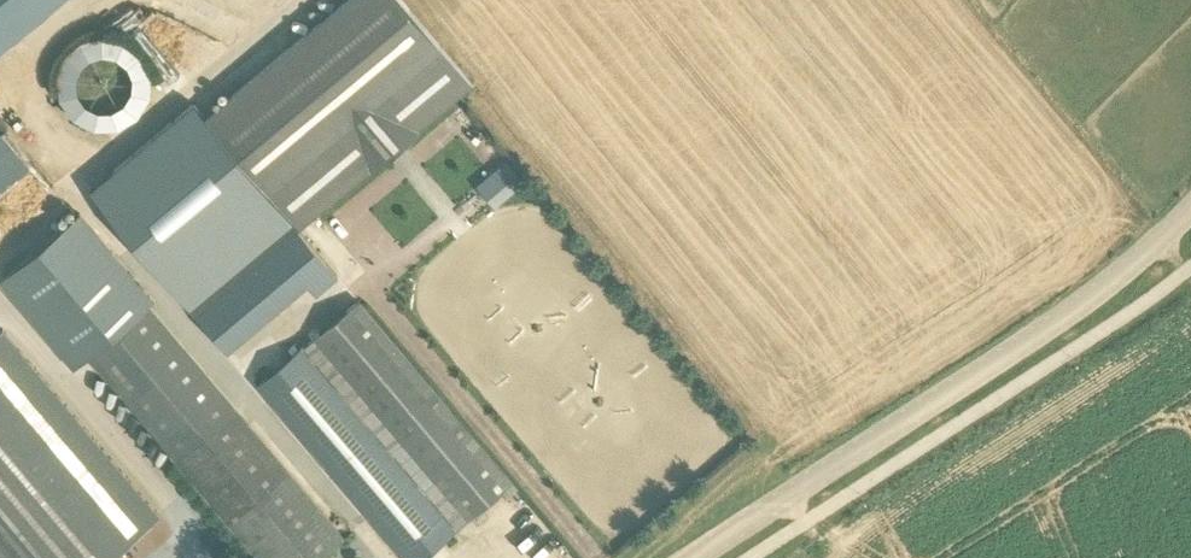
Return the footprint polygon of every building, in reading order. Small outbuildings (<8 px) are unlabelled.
[(60,0),(0,0),(0,50),(60,0)] [(410,0),(355,0),(212,117),(301,225),(304,228),(480,85),(410,0)] [(63,41),(63,125),(144,125),(145,41),(63,41)] [(155,255),(201,310),(301,225),(212,117),(201,104),(99,188),(131,226),(155,255)] [(503,161),(472,183),(490,208),(521,186),(503,161)] [(0,183),(0,225),(46,192),(26,164),(0,183)] [(82,211),(3,277),(76,364),(88,355),(150,303),(155,298),(82,211)] [(310,341),(463,525),(471,519),(515,484),(361,297),(309,340),(310,341)] [(150,303),(88,355),(258,557),(321,557),(346,537),(150,303)] [(122,551),(165,516),(8,326),(0,332),(0,557),(128,557),(122,551)] [(458,529),(463,525),(310,341),(261,382),(406,557),(425,557),(458,530),(458,529)]
